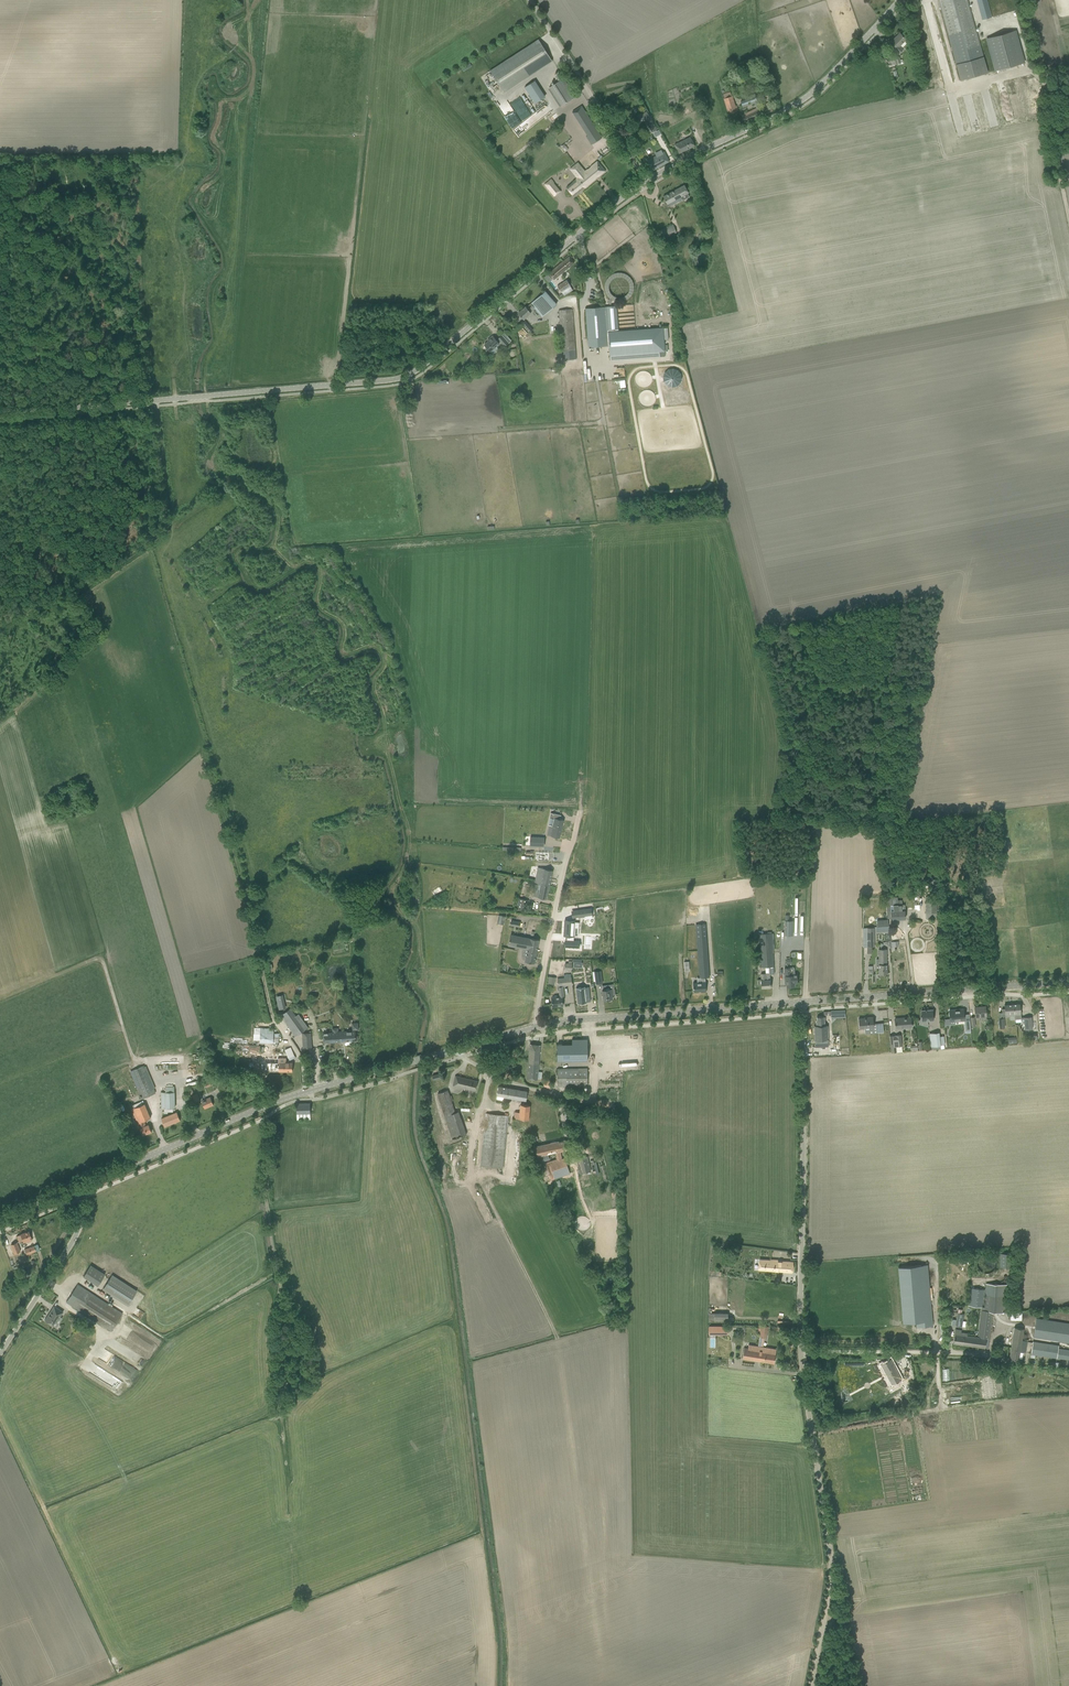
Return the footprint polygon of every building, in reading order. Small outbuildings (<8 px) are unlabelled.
[(940,5),(960,80),(987,73),(967,0),(938,0),(940,5)] [(982,20),(991,17),(987,0),(977,0),(982,20)] [(1015,30),(987,38),(996,71),(1024,63),(1015,30)] [(896,46),(893,49),(892,48),(891,48),(898,54),(903,49),(900,45),(906,39),(900,33),(891,41),(896,46)] [(490,71),(504,92),(552,61),(538,39),(490,71)] [(890,59),(892,65),(901,62),(899,56),(890,59)] [(550,88),(561,106),(576,97),(561,74),(556,77),(559,82),(550,88)] [(544,97),(534,81),(524,87),(535,103),(544,97)] [(692,81),(678,87),(685,101),(698,95),(692,81)] [(724,98),(728,114),(736,111),(732,96),(724,98)] [(756,109),(754,110),(754,109),(753,109),(753,110),(741,116),(745,123),(772,110),(769,103),(759,107),(756,96),(741,102),(743,107),(754,103),(756,109)] [(586,136),(585,137),(590,145),(601,138),(581,107),(571,112),(586,136)] [(641,114),(639,116),(642,121),(644,120),(652,132),(657,129),(646,111),(641,114)] [(674,145),(678,153),(695,146),(690,137),(674,145)] [(648,161),(653,170),(669,161),(664,152),(648,161)] [(572,182),(567,187),(573,196),(584,187),(585,187),(595,179),(595,178),(598,176),(605,171),(597,161),(585,171),(577,162),(569,169),(577,178),(572,182)] [(545,184),(550,190),(555,186),(553,183),(554,182),(551,179),(545,184)] [(684,185),(663,196),(666,201),(667,204),(675,200),(676,202),(682,199),(680,197),(689,193),(687,190),(684,185)] [(657,231),(660,238),(676,232),(673,225),(657,231)] [(549,273),(554,279),(574,262),(569,256),(549,273)] [(609,300),(635,293),(629,271),(603,278),(609,300)] [(549,282),(553,279),(548,273),(545,276),(549,282)] [(557,286),(561,292),(570,285),(567,280),(557,286)] [(518,313),(524,319),(531,313),(529,311),(534,307),(542,317),(557,304),(545,291),(530,303),(531,304),(526,307),(525,307),(518,313)] [(616,306),(604,307),(606,331),(607,337),(607,346),(609,345),(608,331),(618,331),(616,306)] [(591,308),(585,308),(586,318),(586,321),(588,339),(588,347),(607,346),(607,337),(606,331),(604,307),(591,308)] [(559,310),(563,360),(576,359),(572,309),(559,310)] [(533,330),(525,320),(522,323),(529,332),(533,330)] [(618,331),(608,331),(609,345),(611,360),(659,357),(659,352),(665,351),(663,327),(618,331)] [(522,328),(518,332),(525,340),(530,335),(522,328)] [(498,338),(504,346),(508,343),(501,335),(498,338)] [(485,348),(487,350),(488,350),(490,351),(499,344),(493,336),(489,338),(490,339),(484,345),(486,346),(485,348)] [(549,826),(547,835),(560,837),(564,820),(555,818),(556,814),(554,814),(554,813),(553,813),(551,813),(548,824),(550,825),(550,826),(549,826)] [(530,837),(530,845),(544,846),(544,837),(530,837)] [(485,848),(481,868),(494,870),(498,850),(485,848)] [(538,867),(535,880),(541,882),(541,883),(549,885),(553,870),(538,867)] [(541,882),(535,880),(534,888),(535,888),(533,896),(538,897),(546,899),(549,885),(541,883),(541,882)] [(518,908),(524,909),(526,900),(520,899),(518,908)] [(925,912),(925,918),(938,918),(938,913),(936,913),(937,899),(925,899),(925,912)] [(591,908),(577,910),(578,917),(585,916),(585,919),(588,918),(588,919),(588,918),(592,918),(593,918),(592,918),(592,915),(591,908)] [(564,927),(564,934),(567,934),(567,940),(566,947),(579,947),(580,941),(573,940),(573,936),(574,936),(574,935),(575,935),(577,935),(578,935),(578,931),(579,931),(578,931),(579,927),(579,926),(579,922),(575,922),(564,921),(564,926),(564,927)] [(792,935),(793,921),(785,921),(785,935),(792,935)] [(706,923),(695,924),(700,977),(701,977),(705,977),(710,977),(706,923)] [(863,927),(863,938),(867,938),(867,946),(872,946),(874,946),(874,942),(874,935),(874,927),(867,927),(863,927)] [(772,933),(759,934),(761,968),(768,967),(774,967),(772,933)] [(509,944),(528,948),(530,938),(511,934),(509,944)] [(530,938),(528,948),(525,961),(534,963),(539,940),(530,938)] [(882,973),(883,975),(886,975),(886,973),(887,973),(887,964),(887,949),(879,949),(879,959),(877,959),(877,964),(879,964),(879,973),(882,973)] [(836,971),(836,980),(853,978),(852,968),(848,968),(847,966),(839,966),(840,971),(836,971)] [(761,980),(757,980),(757,985),(761,984),(762,988),(770,987),(770,974),(774,974),(774,968),(774,967),(768,967),(769,973),(761,974),(761,980)] [(797,982),(797,975),(796,975),(796,974),(792,975),(791,968),(785,968),(785,978),(784,978),(784,983),(787,983),(787,986),(794,986),(794,983),(797,982)] [(595,971),(596,984),(603,983),(602,970),(595,971)] [(562,986),(562,985),(572,984),(571,973),(564,974),(564,978),(557,978),(559,995),(554,995),(554,997),(552,998),(553,1006),(563,1005),(562,997),(564,996),(563,986),(562,986)] [(701,982),(693,983),(694,991),(701,991),(701,992),(706,991),(705,982),(705,977),(701,977),(701,982)] [(727,988),(732,988),(731,979),(718,980),(718,985),(726,985),(727,988)] [(604,989),(602,990),(603,1000),(608,999),(608,1000),(609,1000),(612,1000),(611,999),(613,999),(612,994),(615,994),(614,989),(614,984),(609,985),(604,985),(604,989)] [(579,987),(576,988),(578,1003),(585,1002),(587,1002),(586,1000),(590,1000),(589,987),(585,987),(579,987)] [(282,994),(276,996),(279,1009),(285,1008),(282,994)] [(1005,1008),(1002,1009),(1002,1014),(1002,1016),(1010,1016),(1010,1020),(1015,1019),(1015,1016),(1014,1004),(1012,1004),(1004,1005),(1005,1008)] [(975,1008),(975,1014),(975,1017),(980,1016),(980,1020),(987,1020),(986,1016),(986,1012),(986,1006),(982,1007),(982,1008),(975,1008)] [(281,1015),(294,1033),(296,1031),(298,1034),(308,1027),(298,1014),(295,1016),(290,1009),(281,1015)] [(963,1009),(949,1010),(950,1019),(950,1020),(964,1019),(963,1009)] [(919,1024),(923,1025),(924,1021),(933,1020),(932,1010),(921,1010),(922,1017),(921,1017),(919,1024)] [(817,1017),(817,1020),(816,1020),(816,1025),(814,1026),(815,1047),(828,1046),(828,1025),(824,1025),(824,1016),(817,1017)] [(1031,1016),(1024,1017),(1025,1030),(1032,1029),(1031,1016)] [(869,1031),(874,1030),(873,1017),(863,1018),(858,1019),(859,1029),(864,1028),(864,1031),(869,1030),(869,1031)] [(912,1026),(912,1023),(911,1017),(895,1019),(895,1028),(912,1026)] [(353,1031),(343,1031),(344,1041),(356,1040),(355,1031),(355,1029),(358,1029),(358,1022),(352,1023),(353,1030),(353,1031)] [(259,1042),(277,1042),(278,1034),(273,1033),(273,1030),(260,1029),(259,1042)] [(333,1032),(323,1033),(324,1043),(334,1042),(344,1041),(343,1031),(338,1032),(333,1032)] [(931,1046),(931,1049),(941,1048),(940,1045),(945,1044),(944,1036),(939,1036),(939,1032),(929,1033),(931,1046)] [(890,1036),(891,1052),(896,1052),(902,1051),(901,1035),(896,1035),(896,1036),(895,1036),(895,1035),(890,1036)] [(572,1044),(557,1044),(557,1059),(557,1061),(587,1060),(587,1044),(587,1038),(572,1039),(572,1044)] [(527,1078),(537,1079),(540,1045),(530,1044),(527,1078)] [(291,1047),(286,1049),(290,1059),(295,1057),(291,1047)] [(631,1058),(631,1061),(629,1061),(629,1066),(642,1066),(642,1057),(631,1058)] [(265,1070),(265,1071),(292,1071),(293,1062),(286,1062),(286,1058),(265,1058),(265,1061),(261,1061),(261,1065),(261,1070),(265,1070)] [(130,1071),(142,1099),(155,1093),(143,1065),(130,1071)] [(576,1068),(558,1069),(558,1086),(588,1085),(587,1068),(576,1068)] [(454,1081),(453,1085),(467,1089),(467,1088),(475,1090),(476,1086),(478,1081),(455,1075),(454,1081)] [(161,1092),(161,1102),(161,1108),(175,1108),(174,1086),(165,1086),(165,1092),(161,1092)] [(498,1086),(497,1095),(526,1100),(527,1091),(498,1086)] [(448,1090),(438,1093),(439,1098),(445,1115),(455,1112),(448,1090)] [(191,1096),(194,1102),(200,1100),(198,1093),(191,1096)] [(202,1101),(202,1103),(205,1108),(213,1104),(210,1097),(202,1101)] [(140,1128),(141,1130),(143,1135),(152,1131),(149,1124),(146,1125),(144,1120),(150,1118),(145,1103),(132,1108),(139,1126),(140,1125),(141,1127),(140,1128)] [(296,1103),(297,1113),(297,1120),(310,1119),(310,1113),(310,1103),(296,1103)] [(519,1118),(519,1119),(529,1120),(530,1105),(520,1104),(520,1112),(515,1111),(514,1118),(519,1118)] [(177,1112),(162,1119),(164,1126),(180,1120),(177,1112)] [(486,1113),(481,1165),(503,1168),(508,1115),(486,1113)] [(510,1145),(519,1145),(519,1137),(510,1137),(510,1145)] [(565,1140),(535,1146),(538,1156),(541,1155),(543,1161),(549,1160),(548,1158),(548,1154),(557,1152),(558,1155),(559,1160),(550,1163),(555,1178),(570,1173),(565,1158),(562,1159),(561,1156),(560,1151),(567,1150),(565,1140)] [(576,1159),(578,1165),(579,1164),(580,1167),(578,1168),(579,1173),(581,1172),(582,1173),(591,1171),(587,1156),(576,1159)] [(20,1235),(17,1236),(19,1242),(23,1240),(23,1242),(26,1241),(27,1242),(32,1240),(28,1231),(20,1234),(20,1235)] [(11,1245),(15,1253),(20,1251),(16,1242),(11,1245)] [(24,1249),(26,1254),(36,1250),(34,1246),(24,1249)] [(1000,1253),(1000,1267),(1010,1267),(1010,1253),(1000,1253)] [(793,1262),(787,1262),(759,1260),(759,1269),(787,1271),(792,1272),(793,1262)] [(83,1276),(97,1285),(104,1274),(91,1265),(83,1276)] [(903,1322),(916,1321),(916,1327),(933,1325),(928,1265),(898,1267),(903,1322)] [(103,1289),(128,1305),(136,1291),(111,1275),(103,1289)] [(7,1286),(9,1292),(19,1288),(17,1283),(7,1286)] [(66,1302),(111,1331),(122,1313),(77,1284),(66,1302)] [(985,1309),(1005,1310),(1007,1285),(986,1284),(985,1307),(985,1309)] [(979,1307),(981,1307),(981,1306),(984,1290),(970,1288),(968,1305),(979,1307)] [(44,1320),(53,1325),(59,1316),(60,1316),(63,1312),(54,1306),(44,1320)] [(954,1337),(953,1343),(985,1347),(988,1348),(989,1342),(992,1318),(993,1312),(984,1310),(985,1309),(985,1307),(981,1306),(981,1307),(979,1307),(979,1308),(981,1308),(977,1337),(967,1335),(967,1333),(961,1332),(961,1330),(955,1329),(955,1333),(954,1337)] [(141,1318),(145,1311),(137,1307),(133,1314),(141,1318)] [(1011,1311),(1011,1319),(1022,1319),(1022,1311),(1011,1311)] [(708,1318),(709,1318),(709,1322),(711,1322),(711,1320),(728,1320),(728,1313),(714,1312),(714,1313),(708,1313),(708,1315),(708,1318)] [(955,1325),(962,1326),(964,1314),(957,1313),(955,1325)] [(1068,1342),(1068,1323),(1036,1318),(1033,1337),(1054,1340),(1059,1341),(1068,1342)] [(759,1336),(766,1337),(768,1326),(761,1325),(759,1336)] [(709,1335),(727,1335),(727,1326),(709,1326),(709,1335)] [(1058,1345),(1033,1341),(1031,1354),(1068,1360),(1068,1350),(1058,1348),(1058,1345)] [(743,1358),(757,1361),(759,1350),(758,1350),(758,1346),(748,1344),(748,1348),(744,1347),(743,1358)] [(759,1350),(757,1361),(774,1363),(776,1349),(758,1346),(758,1350),(759,1350)] [(137,1371),(101,1348),(96,1356),(132,1379),(137,1371)] [(886,1373),(891,1383),(892,1383),(894,1387),(902,1383),(900,1379),(901,1378),(895,1368),(893,1364),(890,1359),(881,1364),(886,1373)] [(81,1367),(118,1389),(123,1382),(86,1360),(81,1367)] [(890,1401),(891,1407),(902,1405),(901,1398),(890,1401)]
